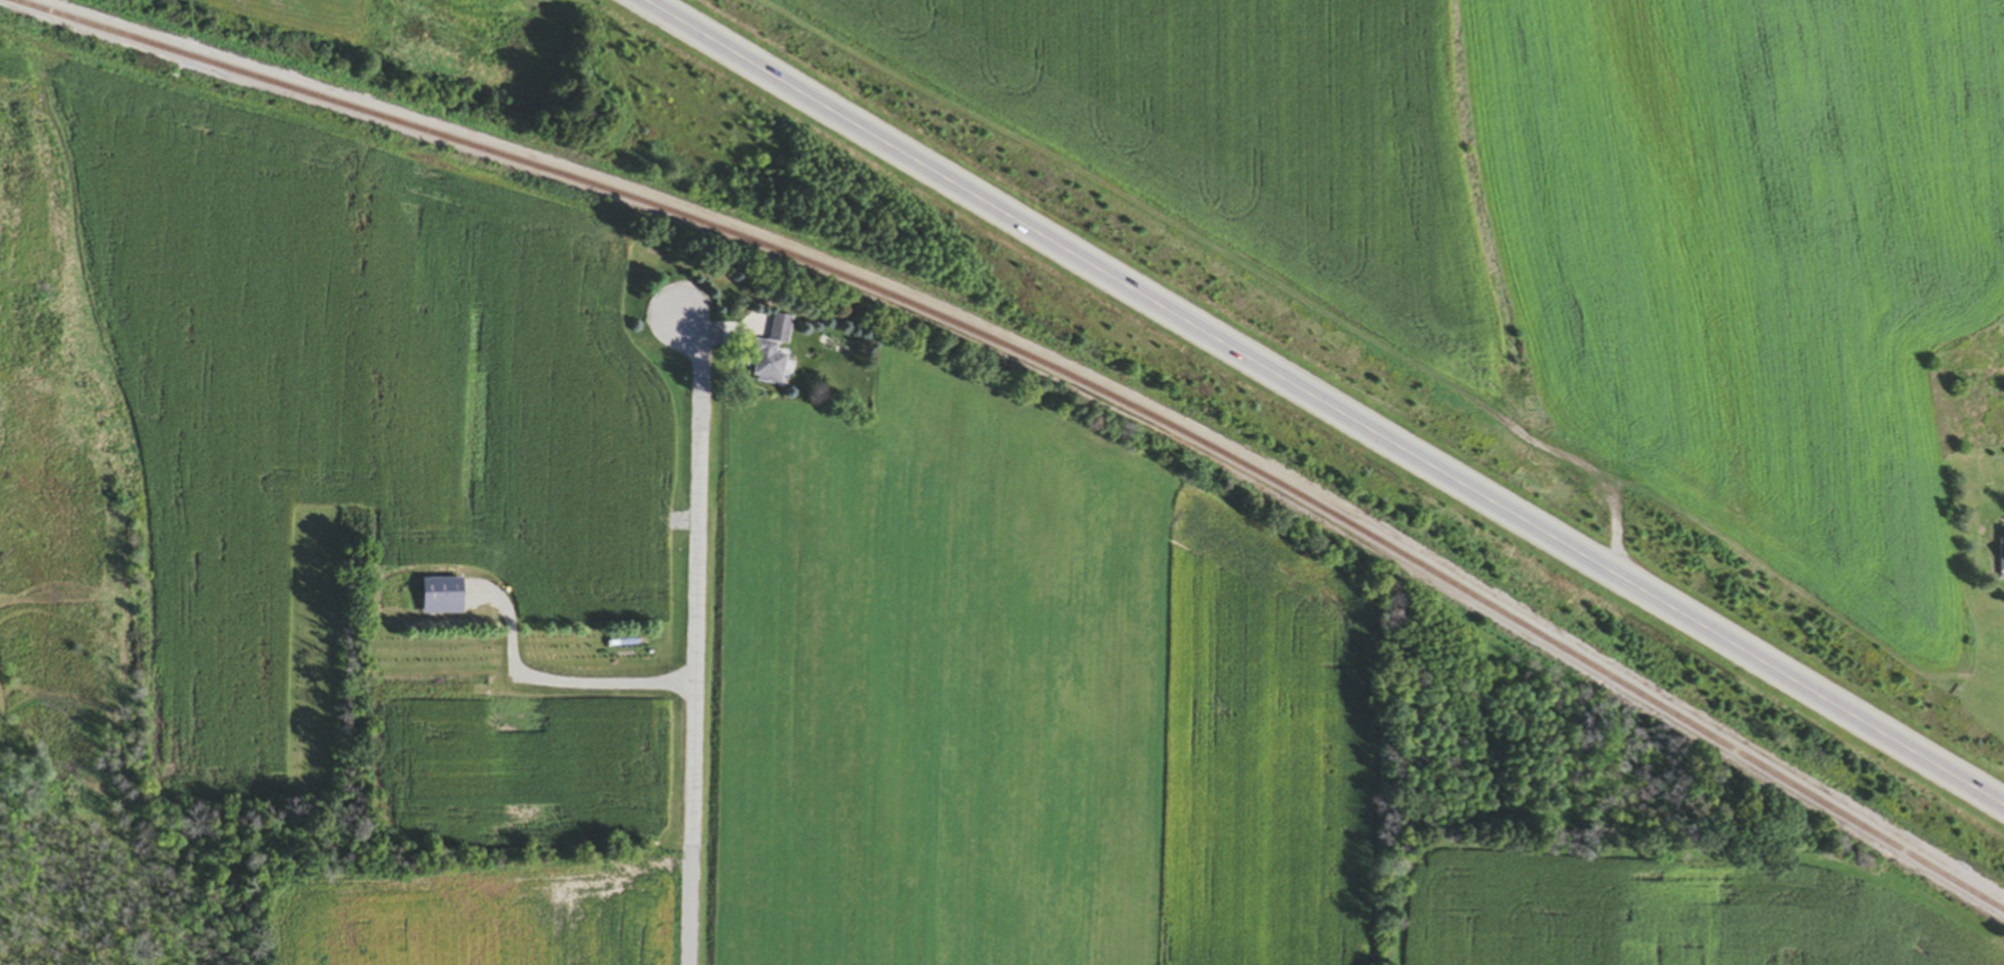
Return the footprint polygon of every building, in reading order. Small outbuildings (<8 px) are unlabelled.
[(793,320),(774,317),(769,344),(754,342),(752,355),(757,355),(753,382),(782,387),(787,357),(777,355),(779,346),(788,348),(793,320)]
